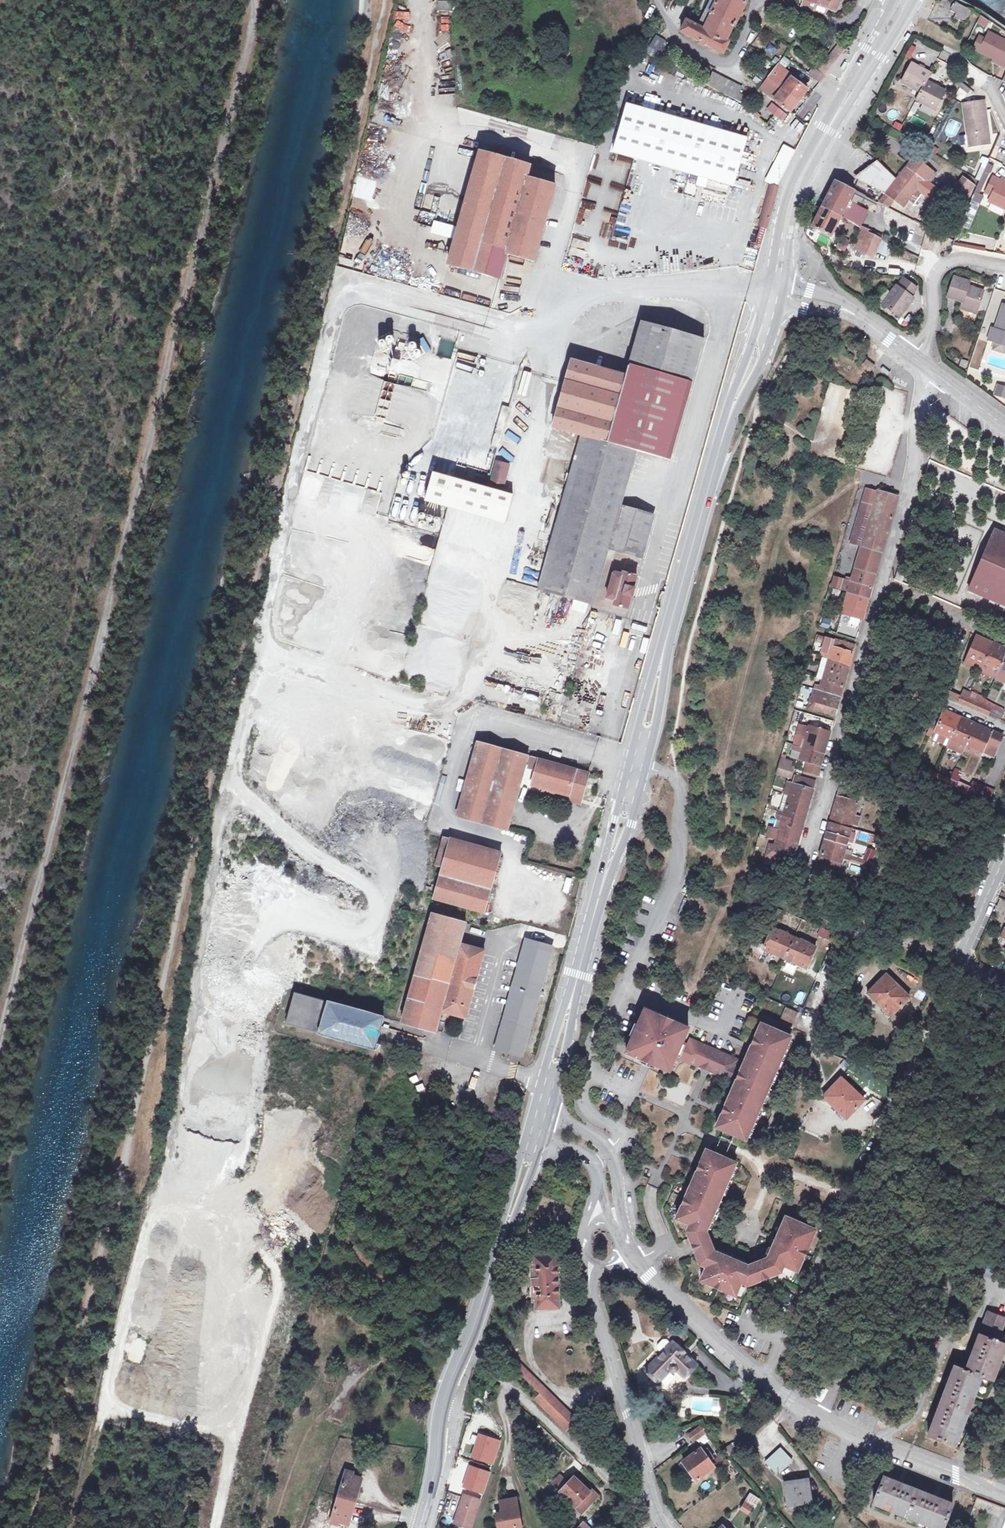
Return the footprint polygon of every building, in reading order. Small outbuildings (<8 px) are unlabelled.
[(735,28),(748,3),(743,0),(714,0),(703,21),(699,19),(691,14),(687,21),(681,32),(723,54),(729,43),(727,42),(734,27),(735,28)] [(814,11),(817,0),(804,0),(802,6),(814,11)] [(814,11),(825,15),(828,8),(836,11),(840,0),(817,0),(814,11)] [(453,2),(439,2),(439,11),(453,11),(453,2)] [(967,24),(973,12),(955,3),(951,11),(956,14),(954,18),(967,24)] [(988,23),(981,18),(978,22),(986,28),(988,23)] [(989,33),(986,40),(980,37),(974,49),(1004,64),(1003,67),(1004,68),(1004,41),(989,33)] [(646,55),(656,59),(664,40),(653,36),(646,55)] [(825,76),(847,51),(839,44),(827,59),(818,70),(825,76)] [(905,55),(910,57),(915,48),(910,46),(905,55)] [(570,53),(562,49),(557,61),(566,64),(570,53)] [(786,66),(790,61),(784,57),(780,62),(786,66)] [(927,81),(931,73),(912,63),(902,82),(921,92),(927,81)] [(972,65),(968,71),(984,82),(988,76),(972,65)] [(799,101),(807,90),(782,71),(776,67),(768,78),(799,101)] [(819,83),(825,76),(818,70),(813,67),(808,74),(819,83)] [(739,93),(742,88),(713,73),(707,85),(746,105),(749,99),(739,93)] [(762,87),(765,82),(759,77),(756,82),(762,87)] [(961,87),(962,84),(953,77),(951,80),(961,87)] [(790,112),(799,101),(768,78),(765,82),(762,87),(760,89),(774,99),(774,100),(782,106),(790,112)] [(936,110),(946,91),(927,81),(921,92),(917,100),(923,104),(934,109),(936,110)] [(968,93),(970,90),(962,84),(961,87),(968,93)] [(964,104),(969,146),(990,144),(984,101),(964,104)] [(748,138),(627,104),(613,152),(734,187),(748,138)] [(931,115),(934,109),(923,104),(921,109),(931,115)] [(913,115),(909,121),(921,129),(925,122),(913,115)] [(942,134),(953,140),(961,125),(951,119),(942,134)] [(535,262),(556,186),(527,178),(530,166),(503,158),(480,152),(449,265),(499,279),(506,254),(535,262)] [(904,207),(909,200),(917,190),(925,196),(934,203),(941,193),(929,183),(936,174),(914,158),(897,180),(879,162),(858,180),(886,194),(879,203),(888,207),(894,199),(904,207)] [(990,173),(993,167),(987,164),(984,172),(988,174),(989,172),(990,173)] [(983,196),(979,195),(988,174),(984,172),(980,180),(980,182),(972,199),(981,203),(983,196)] [(964,194),(972,183),(963,177),(956,188),(964,194)] [(993,177),(986,192),(992,196),(989,201),(1004,209),(1004,182),(993,177)] [(849,201),(854,191),(836,181),(822,208),(841,217),(846,207),(849,209),(853,203),(849,201)] [(967,196),(975,186),(972,183),(964,194),(967,196)] [(917,206),(925,196),(917,190),(909,200),(917,206)] [(843,218),(841,217),(822,208),(812,228),(831,237),(839,221),(841,222),(843,218)] [(882,238),(883,236),(862,227),(862,228),(857,239),(858,239),(877,248),(882,238)] [(873,257),(877,248),(858,239),(854,248),(873,257)] [(440,262),(449,264),(452,253),(444,251),(440,262)] [(509,281),(525,282),(527,266),(511,265),(509,281)] [(977,311),(984,291),(968,286),(970,282),(954,277),(948,297),(962,302),(961,306),(977,311)] [(900,288),(906,280),(903,278),(897,286),(900,288)] [(911,296),(917,288),(906,280),(900,288),(897,286),(883,304),(900,317),(914,298),(911,296)] [(1004,305),(996,330),(993,329),(989,340),(996,342),(1004,345),(1004,306),(1004,305)] [(976,314),(977,311),(961,306),(960,309),(976,314)] [(704,337),(641,319),(625,376),(571,360),(552,427),(581,435),(571,473),(567,473),(565,481),(568,482),(549,551),(538,589),(600,606),(616,551),(642,558),(654,516),(620,506),(636,450),(670,460),(704,337)] [(996,342),(994,350),(1004,353),(1004,345),(996,342)] [(873,369),(864,361),(860,366),(869,373),(873,369)] [(530,375),(525,374),(519,393),(525,395),(530,375)] [(1004,400),(1004,387),(997,384),(993,396),(1004,400)] [(501,448),(498,455),(512,461),(515,454),(501,448)] [(508,465),(497,462),(492,483),(503,486),(508,465)] [(433,473),(425,501),(449,508),(450,504),(505,520),(512,496),(498,492),(498,491),(433,473)] [(862,545),(882,551),(898,497),(878,491),(877,492),(866,489),(863,500),(874,503),(862,545)] [(447,508),(436,552),(435,551),(431,570),(440,572),(442,561),(462,566),(466,547),(486,552),(485,555),(494,557),(498,542),(490,540),(495,519),(447,508)] [(860,511),(851,542),(860,544),(870,513),(860,511)] [(996,530),(969,591),(1004,606),(1004,534),(996,530)] [(538,589),(549,551),(505,539),(494,576),(538,589)] [(862,546),(855,568),(876,574),(882,552),(862,546)] [(875,576),(855,570),(852,579),(847,578),(846,580),(872,588),(875,576)] [(615,600),(614,605),(628,609),(637,576),(623,572),(623,575),(615,573),(614,573),(607,598),(615,600)] [(902,583),(905,575),(897,572),(895,580),(902,583)] [(846,580),(834,576),(831,586),(849,591),(842,613),(863,620),(872,588),(846,580)] [(822,618),(820,627),(829,629),(831,620),(822,618)] [(992,644),(993,643),(981,637),(977,636),(975,640),(968,656),(984,663),(981,669),(997,676),(999,670),(1004,673),(1004,649),(992,644)] [(814,710),(835,716),(855,645),(835,639),(831,653),(826,652),(818,677),(823,679),(821,687),(816,685),(813,695),(813,697),(811,697),(808,708),(814,710)] [(815,665),(817,656),(811,654),(809,663),(815,665)] [(968,656),(965,664),(980,671),(984,663),(968,656)] [(964,688),(961,696),(969,699),(972,691),(964,688)] [(984,706),(983,705),(969,699),(961,696),(947,690),(945,696),(965,705),(981,712),(989,715),(989,714),(1001,719),(1003,714),(994,710),(984,706)] [(983,705),(987,697),(972,691),(969,699),(983,705)] [(931,742),(995,762),(1004,731),(941,710),(931,742)] [(820,766),(830,732),(810,726),(809,728),(800,725),(797,734),(802,735),(807,736),(804,746),(803,750),(793,747),(792,752),(793,752),(802,754),(800,760),(820,766)] [(507,830),(528,756),(478,742),(458,816),(507,830)] [(580,804),(589,773),(578,770),(530,757),(527,769),(535,771),(531,785),(542,788),(541,793),(580,804)] [(789,767),(790,762),(781,759),(777,773),(790,777),(793,768),(789,767)] [(972,788),(958,783),(951,779),(936,773),(922,767),(919,773),(933,779),(948,786),(988,803),(993,791),(974,782),(972,788)] [(961,777),(957,776),(959,771),(956,769),(951,779),(958,783),(961,777)] [(778,860),(792,864),(816,782),(795,776),(793,782),(788,781),(785,794),(780,812),(775,828),(771,826),(768,837),(777,839),(775,845),(770,844),(767,856),(778,860)] [(849,856),(855,834),(850,832),(851,829),(852,825),(857,826),(860,817),(855,815),(861,795),(840,790),(819,865),(840,871),(843,858),(848,860),(848,859),(849,856)] [(434,898),(484,913),(502,853),(444,836),(436,865),(443,867),(434,898)] [(871,861),(875,852),(869,849),(865,859),(871,861)] [(870,862),(849,856),(848,859),(869,865),(870,862)] [(557,887),(571,891),(574,878),(559,875),(557,887)] [(433,904),(432,913),(447,914),(447,905),(433,904)] [(772,917),(776,908),(769,905),(765,914),(771,917),(772,917)] [(466,1018),(485,951),(461,944),(467,923),(431,913),(401,1022),(437,1032),(442,1012),(466,1018)] [(767,925),(771,917),(765,914),(761,923),(767,925)] [(827,939),(830,931),(822,928),(819,937),(826,940),(827,939)] [(795,938),(795,937),(781,931),(781,932),(773,929),(764,950),(786,959),(795,938)] [(833,941),(837,934),(830,931),(827,939),(833,941)] [(807,969),(817,948),(808,944),(809,943),(802,940),(802,941),(795,938),(786,959),(807,969)] [(521,1056),(553,947),(527,939),(496,1049),(521,1056)] [(902,989),(905,986),(890,972),(887,975),(902,989)] [(898,993),(902,989),(887,975),(868,994),(877,1002),(883,995),(898,1009),(906,1001),(898,993)] [(906,1001),(910,997),(902,989),(898,993),(906,1001)] [(295,993),(287,1024),(299,1027),(320,1033),(320,1034),(373,1049),(375,1050),(375,1048),(384,1017),(295,993)] [(891,1016),(898,1009),(883,995),(877,1002),(891,1016)] [(669,1061),(672,1055),(676,1056),(682,1042),(689,1028),(673,1021),(671,1026),(658,1020),(661,1015),(645,1008),(629,1043),(637,1047),(635,1051),(663,1063),(665,1059),(669,1061)] [(792,1028),(799,1013),(786,1008),(780,1023),(792,1028)] [(671,1026),(673,1021),(661,1015),(658,1020),(671,1026)] [(777,1071),(791,1037),(762,1024),(756,1037),(758,1038),(757,1039),(756,1039),(755,1040),(755,1041),(754,1041),(754,1042),(754,1043),(754,1044),(755,1045),(756,1046),(757,1046),(761,1048),(758,1053),(754,1055),(752,1060),(777,1071)] [(737,1066),(740,1060),(691,1039),(688,1045),(682,1042),(676,1056),(676,1057),(731,1081),(736,1083),(738,1079),(740,1075),(743,1068),(737,1066)] [(758,1053),(761,1048),(757,1046),(756,1046),(755,1045),(754,1044),(754,1043),(754,1042),(754,1041),(747,1058),(752,1060),(754,1055),(758,1053)] [(749,1075),(751,1069),(750,1065),(752,1060),(747,1058),(743,1068),(740,1075),(740,1074),(741,1073),(742,1073),(743,1073),(744,1073),(745,1073),(749,1075)] [(276,1060),(269,1060),(267,1074),(275,1075),(276,1060)] [(722,1129),(747,1140),(777,1071),(752,1060),(750,1065),(751,1069),(749,1075),(745,1073),(744,1073),(743,1073),(742,1073),(741,1073),(740,1074),(740,1075),(739,1076),(739,1077),(740,1078),(740,1079),(741,1080),(740,1080),(738,1079),(736,1083),(726,1106),(729,1107),(728,1108),(727,1108),(726,1108),(725,1109),(724,1110),(724,1111),(724,1112),(725,1113),(725,1114),(726,1115),(731,1117),(728,1122),(724,1124),(722,1129)] [(865,1100),(857,1092),(841,1078),(823,1097),(832,1105),(838,1098),(853,1112),(861,1104),(865,1100)] [(847,1119),(853,1112),(838,1098),(832,1105),(847,1119)] [(728,1122),(731,1117),(726,1115),(725,1114),(725,1113),(724,1112),(724,1111),(724,1110),(717,1127),(722,1129),(724,1124),(728,1122)] [(711,1161),(710,1157),(712,1152),(707,1150),(700,1167),(700,1166),(701,1165),(702,1165),(703,1164),(704,1165),(705,1165),(709,1167),(711,1161)] [(709,1238),(707,1231),(737,1163),(712,1152),(710,1157),(711,1161),(709,1167),(705,1165),(704,1165),(703,1164),(702,1165),(701,1165),(700,1166),(700,1167),(700,1168),(700,1169),(700,1170),(700,1171),(701,1171),(700,1171),(698,1171),(677,1218),(691,1224),(688,1231),(691,1239),(693,1244),(696,1251),(698,1256),(701,1264),(707,1267),(701,1280),(736,1295),(742,1282),(748,1284),(761,1279),(768,1277),(780,1271),(783,1265),(797,1271),(815,1229),(786,1216),(768,1258),(761,1260),(755,1263),(748,1265),(715,1251),(712,1244),(709,1238)] [(502,1168),(504,1161),(505,1158),(500,1157),(498,1161),(496,1167),(502,1168)] [(536,1309),(559,1308),(557,1254),(534,1255),(535,1263),(532,1263),(533,1301),(536,1301),(536,1309)] [(981,1376),(993,1380),(1004,1347),(1004,1344),(998,1341),(1004,1321),(1004,1318),(988,1312),(985,1320),(989,1322),(983,1336),(980,1334),(967,1370),(955,1366),(929,1436),(955,1446),(981,1376)] [(697,1366),(672,1342),(645,1370),(659,1383),(671,1371),(672,1371),(673,1371),(674,1371),(676,1371),(677,1371),(678,1370),(686,1378),(697,1366)] [(551,1415),(561,1404),(511,1354),(506,1359),(541,1394),(536,1399),(551,1415)] [(520,1406),(515,1402),(510,1407),(514,1411),(520,1406)] [(566,1430),(577,1419),(561,1404),(551,1415),(566,1430)] [(698,1439),(706,1433),(701,1426),(689,1435),(694,1442),(698,1439)] [(703,1447),(712,1440),(706,1433),(698,1439),(703,1447)] [(501,1441),(479,1435),(472,1457),(492,1463),(501,1441)] [(793,1460),(781,1448),(766,1462),(778,1475),(793,1460)] [(713,1458),(707,1450),(703,1453),(700,1449),(683,1462),(697,1480),(714,1467),(709,1461),(713,1458)] [(729,1465),(722,1455),(715,1461),(721,1470),(729,1465)] [(339,1497),(356,1502),(361,1485),(362,1479),(353,1476),(354,1473),(347,1471),(344,1482),(339,1497)] [(554,1483),(561,1490),(568,1483),(561,1476),(554,1483)] [(582,1514),(597,1499),(586,1487),(575,1476),(568,1483),(561,1490),(560,1492),(582,1514)] [(953,1505),(884,1477),(874,1503),(937,1527),(944,1527),(953,1505)] [(487,1481),(479,1479),(477,1486),(484,1488),(487,1481)] [(811,1501),(808,1479),(785,1483),(788,1503),(801,1501),(801,1503),(811,1501)] [(597,1499),(599,1496),(588,1485),(586,1487),(597,1499)] [(454,1523),(470,1527),(471,1527),(480,1500),(464,1494),(454,1523)] [(750,1494),(746,1501),(745,1503),(752,1507),(758,1498),(753,1495),(750,1494)] [(349,1524),(356,1502),(339,1497),(332,1522),(339,1524),(340,1521),(349,1524)] [(516,1498),(500,1501),(503,1516),(497,1517),(499,1527),(521,1527),(516,1498)] [(748,1514),(752,1507),(745,1503),(741,1509),(748,1514)] [(582,1525),(572,1516),(563,1526),(566,1527),(579,1527),(582,1525)]
